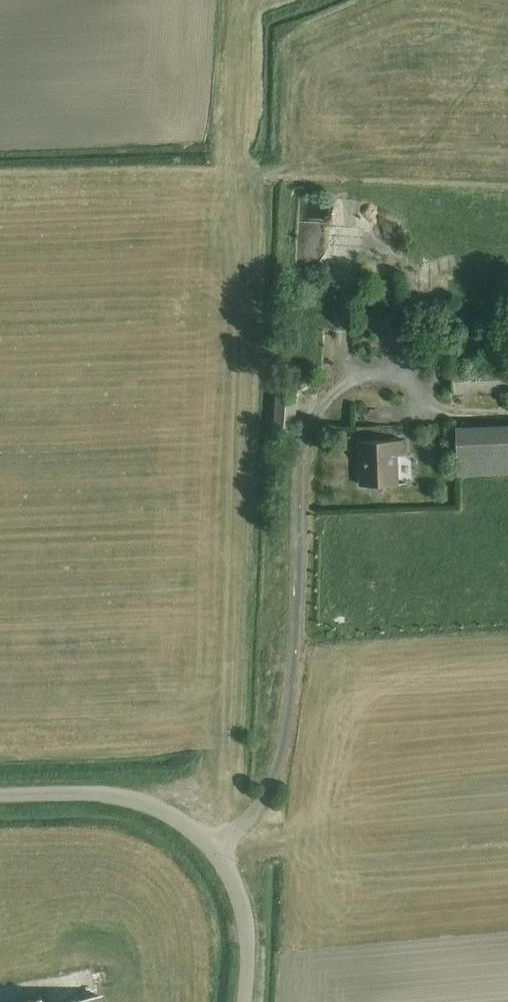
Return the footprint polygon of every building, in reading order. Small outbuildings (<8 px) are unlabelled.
[(467,342),(456,343),(457,356),(468,356),(467,342)] [(295,431),(297,386),(277,384),(274,430),(295,431)] [(507,473),(507,425),(456,427),(458,475),(507,473)] [(387,484),(407,484),(407,483),(399,483),(398,454),(404,454),(403,439),(359,441),(359,458),(361,458),(362,485),(374,485),(381,491),(387,484)]
